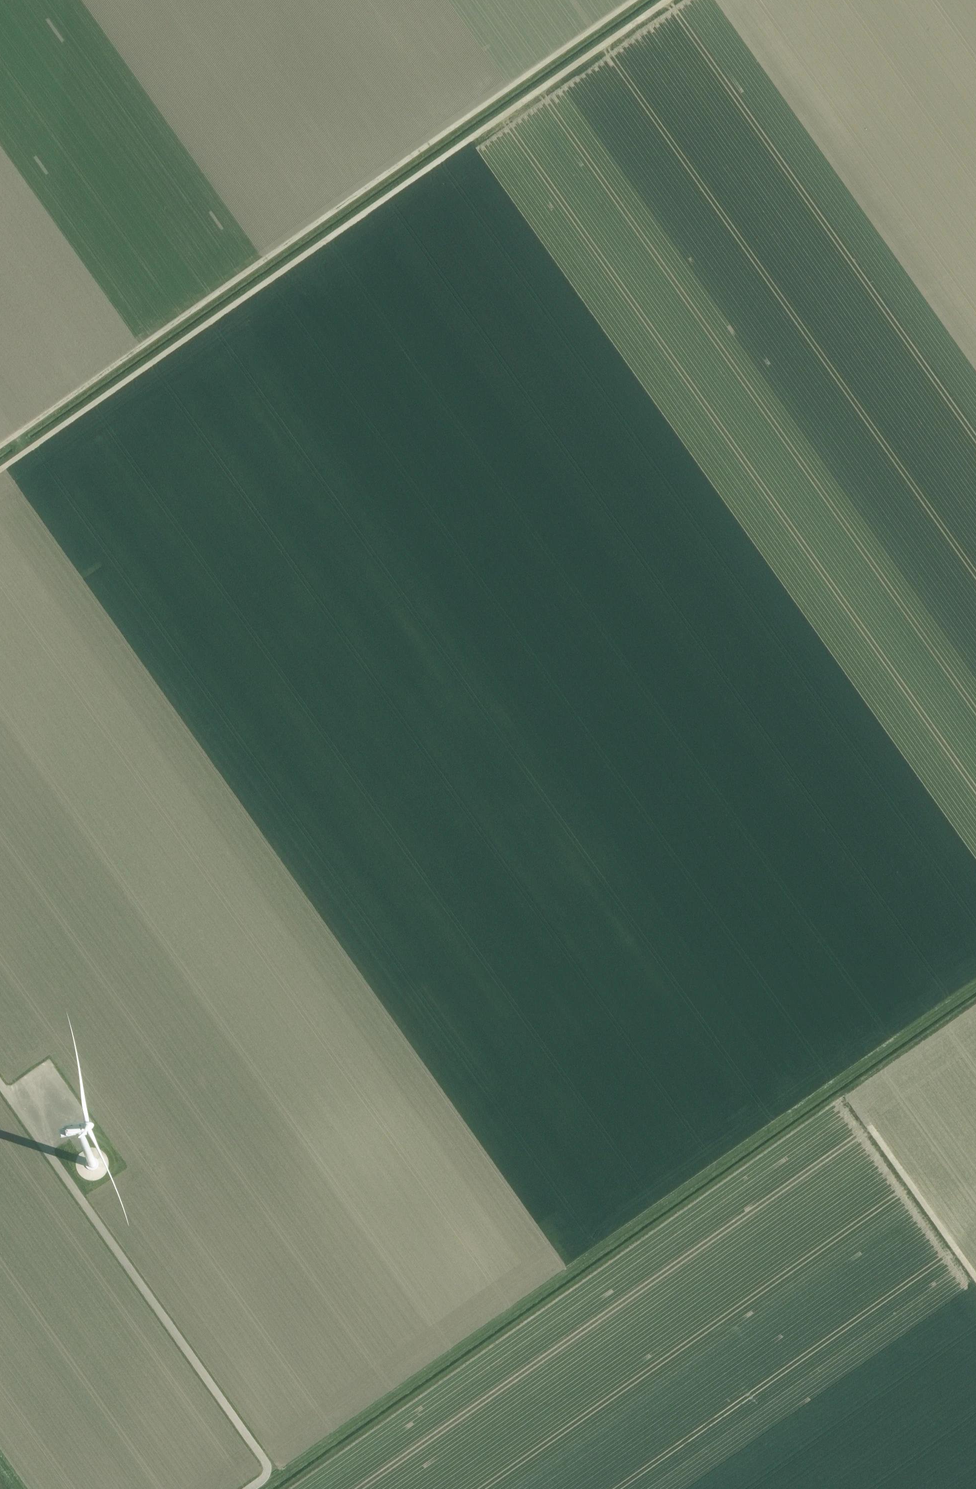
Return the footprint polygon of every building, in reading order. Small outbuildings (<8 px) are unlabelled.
[(88,1163),(88,1164),(88,1165),(88,1166),(89,1167),(89,1168),(90,1168),(91,1168),(92,1168),(93,1168),(94,1168),(95,1167),(96,1167),(96,1166),(97,1165),(97,1164),(97,1163),(96,1162),(96,1161),(95,1160),(94,1160),(93,1159),(92,1159),(91,1160),(90,1160),(89,1160),(89,1161),(88,1162),(88,1163)]
